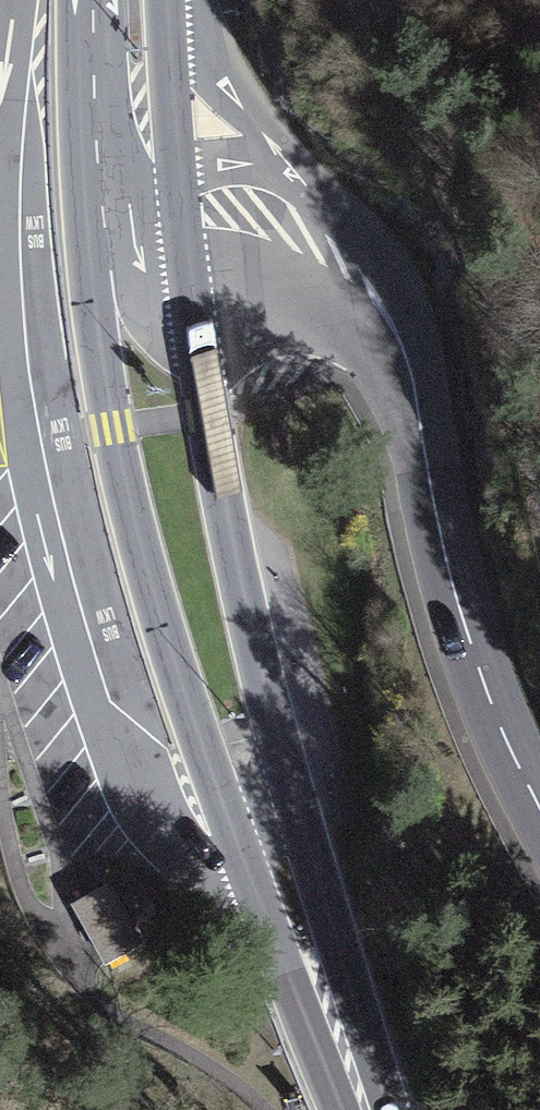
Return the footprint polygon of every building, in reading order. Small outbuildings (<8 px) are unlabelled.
[(106,884),(72,903),(82,921),(96,946),(103,961),(138,942),(106,884)]
